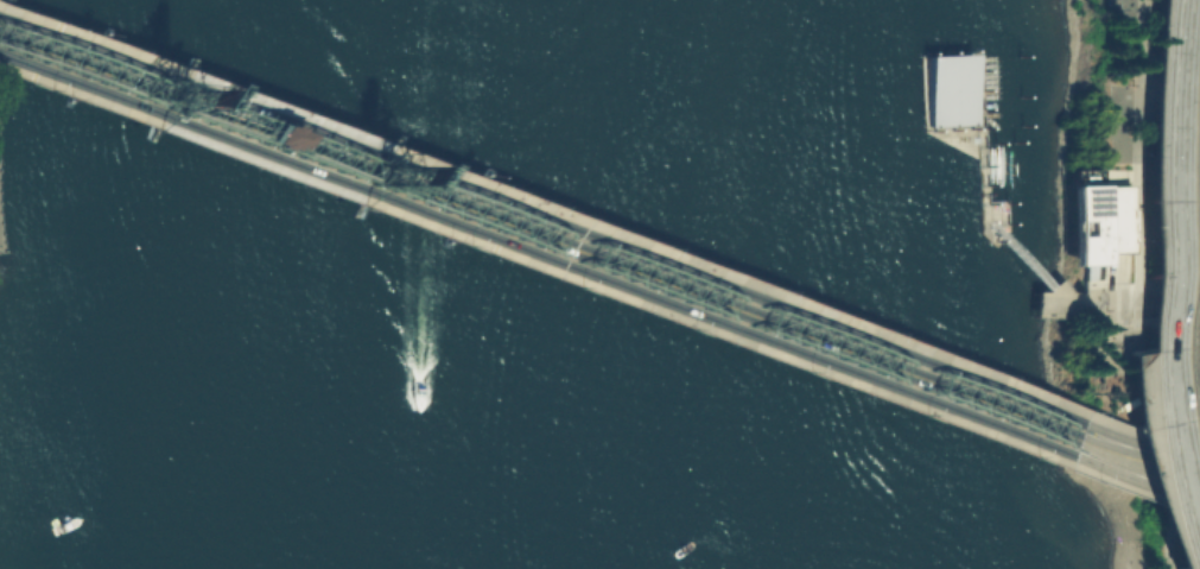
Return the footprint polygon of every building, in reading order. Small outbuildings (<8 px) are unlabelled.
[(925,55),(928,126),(976,124),(972,52),(925,55)] [(1103,252),(1103,264),(1069,265),(1068,185),(1126,184),(1128,252),(1103,252)]
